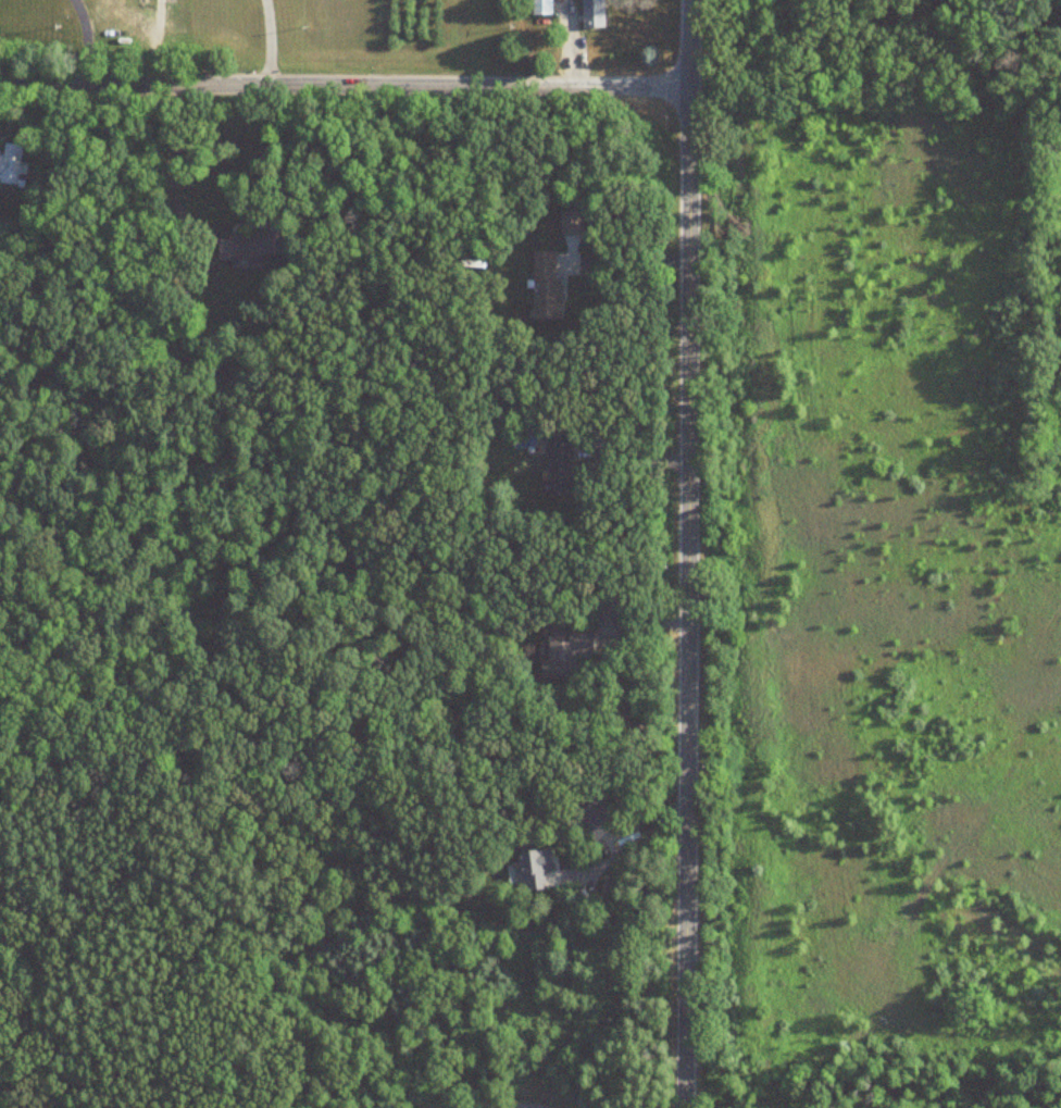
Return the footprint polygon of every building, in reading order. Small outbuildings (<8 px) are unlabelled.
[(552,15),(552,0),(532,0),(532,15),(552,15)] [(604,27),(604,0),(582,0),(582,27),(604,27)] [(16,185),(17,174),(25,175),(26,163),(19,162),(21,145),(2,143),(2,148),(0,148),(0,184),(16,185)] [(560,235),(581,235),(581,212),(560,212),(560,235)] [(532,320),(559,320),(559,252),(532,252),(532,320)] [(623,597),(598,597),(597,625),(622,626),(623,597)] [(618,819),(595,796),(572,819),(595,842),(618,819)] [(520,893),(546,890),(544,872),(553,871),(551,850),(516,853),(520,893)]
